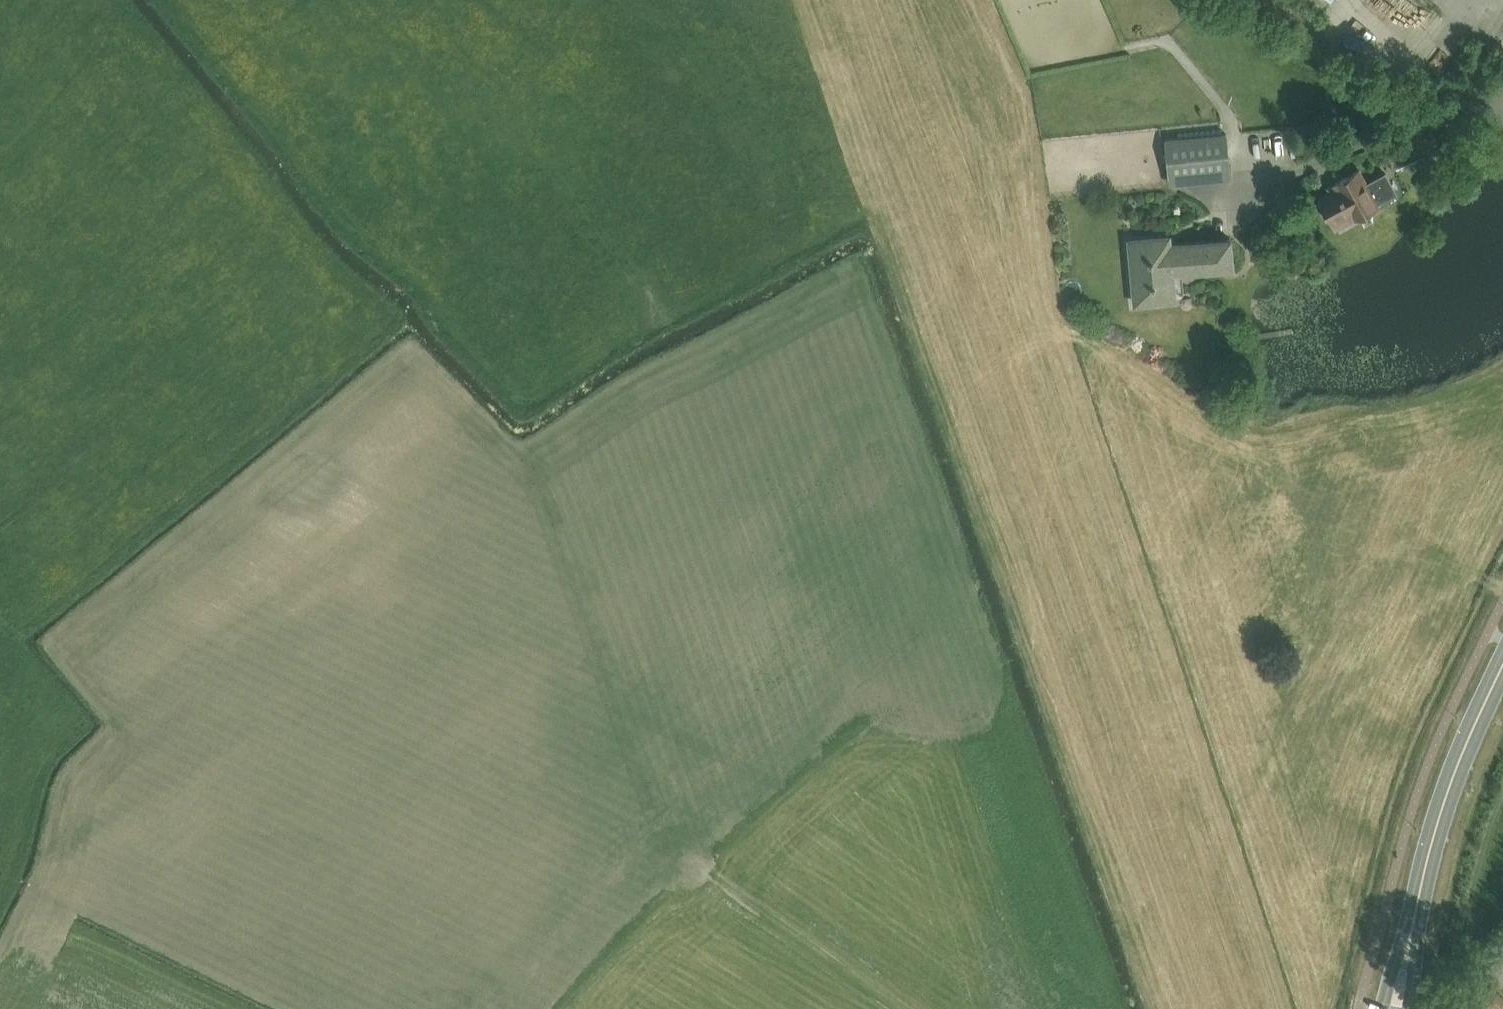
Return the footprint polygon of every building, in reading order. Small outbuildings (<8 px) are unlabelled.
[(1317,13),(1328,0),(1302,0),(1317,13)] [(1168,179),(1229,173),(1225,135),(1164,141),(1168,179)] [(1321,203),(1317,205),(1326,220),(1329,218),(1331,222),(1335,229),(1354,218),(1377,206),(1376,203),(1395,193),(1388,180),(1385,174),(1379,177),(1366,185),(1358,171),(1335,183),(1328,187),(1331,192),(1319,199),(1321,203)] [(1156,238),(1128,241),(1132,286),(1134,305),(1144,304),(1174,301),(1171,268),(1212,264),(1212,269),(1232,267),(1229,244),(1229,239),(1210,241),(1157,246),(1156,238)] [(1502,1006),(1502,999),(1495,992),(1486,1002),(1480,996),(1468,1008),(1501,1008),(1502,1006)]
